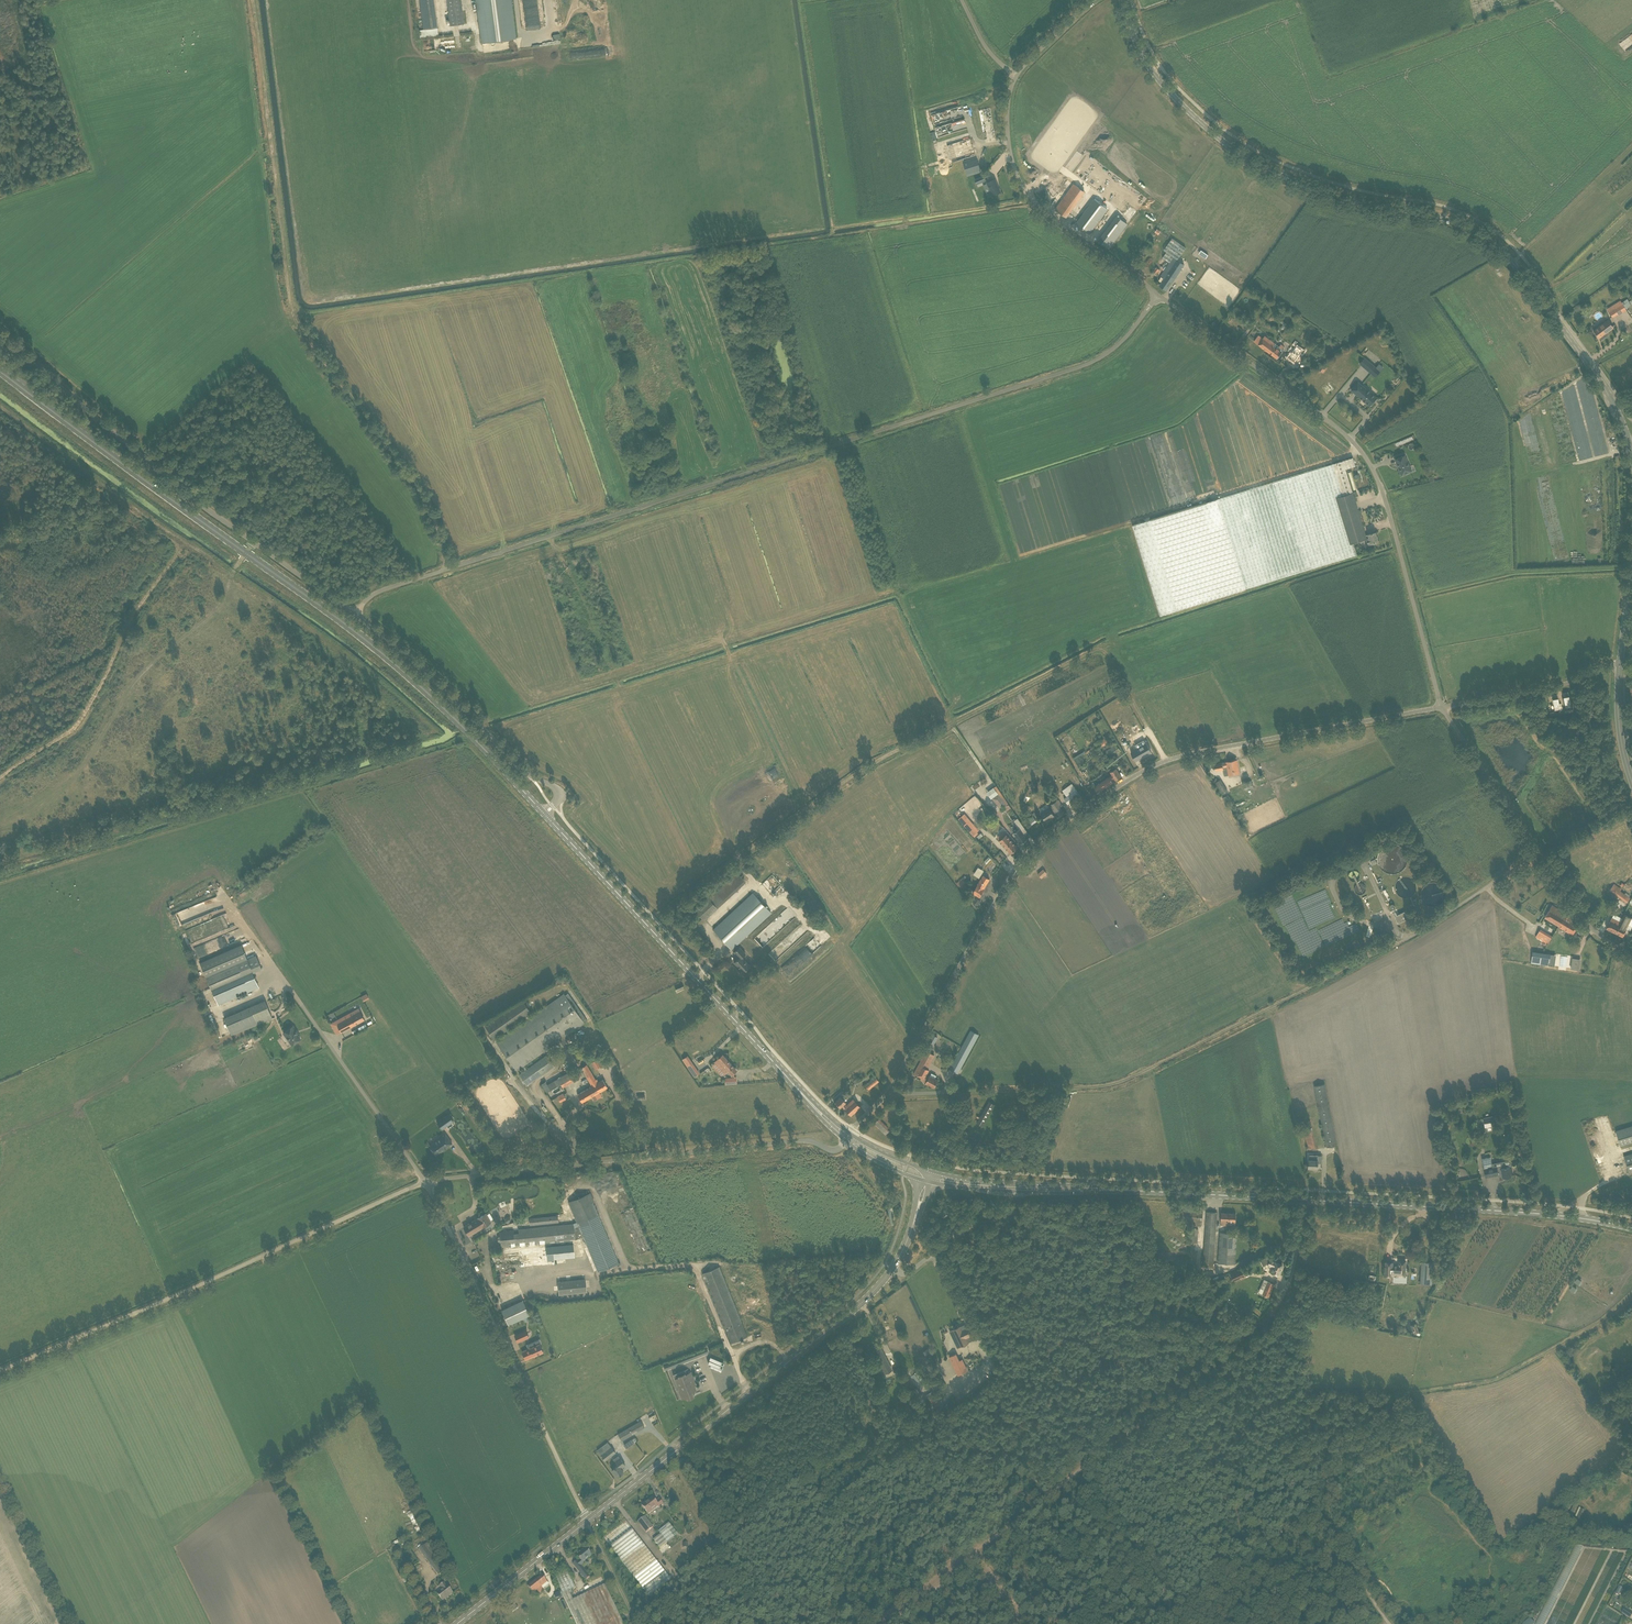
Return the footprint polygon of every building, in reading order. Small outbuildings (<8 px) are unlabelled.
[(424,30),(437,28),(434,0),(420,0),(424,30)] [(450,26),(467,24),(465,10),(462,11),(461,0),(447,0),(450,26)] [(483,43),(515,38),(510,0),(477,0),(483,43)] [(979,109),(984,135),(994,133),(990,107),(979,109)] [(961,108),(932,115),(937,137),(967,129),(964,118),(963,119),(961,108)] [(970,138),(947,145),(952,163),(962,159),(964,159),(976,155),(970,138)] [(1071,177),(1078,167),(1082,169),(1093,150),(1085,145),(1066,174),(1071,177)] [(1049,184),(1066,161),(1056,154),(1039,177),(1049,184)] [(965,161),(963,162),(967,176),(981,172),(976,157),(965,161)] [(1084,167),(1077,176),(1098,192),(1105,184),(1084,167)] [(975,180),(977,184),(986,180),(984,176),(975,180)] [(983,185),(988,197),(1000,192),(995,179),(987,182),(987,183),(983,185)] [(1059,205),(1055,209),(1066,217),(1069,213),(1084,192),(1074,184),(1070,189),(1059,205)] [(1124,213),(1131,204),(1109,189),(1102,199),(1124,213)] [(1076,224),(1089,234),(1108,210),(1094,200),(1076,224)] [(1127,224),(1116,216),(1098,240),(1109,249),(1127,224)] [(1161,277),(1159,280),(1160,281),(1161,282),(1159,285),(1167,290),(1184,264),(1177,260),(1180,256),(1185,248),(1172,238),(1163,250),(1166,252),(1162,258),(1165,259),(1169,262),(1160,276),(1161,277)] [(1622,302),(1625,308),(1630,305),(1627,298),(1622,302)] [(1613,305),(1607,309),(1610,314),(1612,317),(1618,314),(1613,305)] [(1608,320),(1593,330),(1599,338),(1600,337),(1601,339),(1608,335),(1606,333),(1613,327),(1608,320)] [(1259,335),(1254,341),(1277,358),(1280,354),(1284,350),(1265,336),(1263,338),(1259,335)] [(1290,350),(1287,354),(1289,356),(1288,357),(1294,361),(1300,352),(1303,354),(1306,349),(1296,342),(1294,344),(1297,346),(1292,351),(1290,350)] [(1364,357),(1359,363),(1371,373),(1376,367),(1364,357)] [(1317,368),(1322,373),(1327,368),(1322,363),(1317,368)] [(1321,387),(1327,395),(1334,389),(1328,381),(1321,387)] [(1351,390),(1370,406),(1377,398),(1358,382),(1351,390)] [(1409,466),(1404,455),(1395,459),(1400,470),(1399,470),(1401,475),(1411,471),(1408,466),(1409,466)] [(1355,466),(1353,457),(1218,498),(1219,499),(1132,525),(1160,615),(1271,581),(1338,560),(1357,555),(1354,543),(1367,539),(1368,544),(1378,541),(1375,532),(1368,534),(1366,535),(1346,469),(1355,466)] [(1098,744),(1101,747),(1108,739),(1105,736),(1098,744)] [(1131,752),(1136,761),(1151,752),(1146,743),(1131,752)] [(1121,751),(1116,744),(1106,751),(1112,758),(1121,751)] [(1239,773),(1237,759),(1226,761),(1226,762),(1222,763),(1222,762),(1213,764),(1214,770),(1223,768),(1222,767),(1227,766),(1229,775),(1239,773)] [(1112,775),(1094,787),(1097,792),(1113,782),(1112,780),(1114,778),(1115,780),(1121,776),(1116,768),(1110,772),(1112,775)] [(1221,779),(1215,781),(1220,795),(1227,793),(1221,779)] [(1246,790),(1253,787),(1251,780),(1243,784),(1246,790)] [(1079,797),(1076,791),(1076,790),(1072,784),(1062,790),(1067,796),(1064,798),(1068,804),(1079,797)] [(770,791),(758,798),(763,806),(775,798),(770,791)] [(1008,807),(999,793),(992,798),(1001,811),(1008,807)] [(1048,806),(1040,812),(1046,821),(1058,813),(1060,817),(1065,814),(1060,807),(1062,806),(1058,800),(1052,804),(1053,805),(1049,807),(1048,806)] [(1037,821),(1034,816),(1036,815),(1034,812),(1031,815),(1032,818),(1028,820),(1031,825),(1037,821)] [(1018,818),(1013,821),(1018,829),(1014,832),(1021,843),(1022,842),(1023,843),(1026,840),(1027,839),(1025,835),(1023,835),(1023,834),(1027,831),(1018,818)] [(963,824),(973,838),(980,833),(970,819),(963,824)] [(1003,832),(997,837),(1000,840),(999,841),(1011,853),(1017,847),(1006,835),(1003,832)] [(978,878),(983,870),(977,867),(973,875),(978,878)] [(1038,874),(1042,878),(1046,873),(1043,869),(1038,874)] [(990,879),(983,875),(973,892),(980,897),(984,890),(983,889),(990,879)] [(957,883),(962,888),(966,883),(963,880),(966,877),(965,876),(962,879),(961,878),(957,883)] [(1622,881),(1620,885),(1629,891),(1631,888),(1622,881)] [(1609,890),(1627,902),(1630,897),(1629,897),(1630,895),(1626,892),(1625,893),(1623,892),(1624,891),(1621,889),(1622,889),(1614,883),(1609,890)] [(732,950),(734,952),(739,947),(737,945),(772,913),(753,893),(713,929),(732,950)] [(717,908),(708,898),(695,910),(704,920),(717,908)] [(1559,926),(1566,913),(1552,905),(1545,917),(1559,926)] [(1405,912),(1397,915),(1394,916),(1398,923),(1408,919),(1405,912)] [(1574,918),(1570,915),(1566,913),(1559,926),(1572,934),(1578,925),(1572,921),(1574,918)] [(1622,936),(1626,928),(1627,926),(1627,922),(1630,916),(1624,914),(1622,918),(1620,921),(1619,925),(1615,933),(1622,936)] [(1619,925),(1620,921),(1612,917),(1610,920),(1606,928),(1615,933),(1619,925)] [(1552,936),(1546,933),(1543,938),(1540,936),(1539,938),(1548,944),(1552,936)] [(259,987),(253,973),(262,969),(256,955),(247,959),(241,944),(236,947),(200,962),(218,1005),(259,987)] [(739,947),(734,952),(739,957),(734,962),(738,966),(739,966),(743,971),(742,972),(743,972),(750,965),(742,956),(745,953),(739,947)] [(517,1070),(522,1067),(524,1065),(559,1040),(563,1045),(568,1041),(565,1037),(584,1023),(564,994),(531,1017),(529,1014),(525,1017),(527,1020),(496,1041),(517,1070)] [(495,1039),(525,1017),(529,1014),(531,1013),(522,1000),(485,1026),(495,1039)] [(224,1019),(231,1035),(272,1017),(265,1001),(224,1019)] [(741,1011),(738,1007),(725,1018),(728,1022),(741,1011)] [(349,1013),(335,1021),(331,1023),(337,1034),(341,1031),(341,1032),(363,1019),(359,1013),(352,1017),(349,1013)] [(291,1044),(300,1038),(295,1031),(296,1030),(293,1026),(283,1033),(291,1044)] [(958,1073),(979,1034),(971,1030),(953,1063),(949,1061),(946,1067),(958,1073)] [(931,1051),(937,1036),(931,1034),(925,1048),(931,1051)] [(934,1055),(926,1051),(914,1073),(923,1078),(922,1079),(927,1082),(926,1082),(927,1083),(927,1084),(929,1085),(930,1084),(934,1087),(938,1080),(930,1076),(929,1077),(926,1076),(929,1070),(927,1069),(934,1055)] [(524,1065),(522,1067),(524,1070),(519,1074),(527,1085),(554,1066),(546,1055),(527,1069),(524,1065)] [(694,1077),(700,1073),(688,1055),(682,1059),(694,1077)] [(715,1062),(713,1064),(718,1069),(717,1070),(719,1072),(729,1062),(722,1055),(715,1062)] [(596,1070),(601,1067),(606,1063),(602,1056),(592,1062),(596,1070)] [(729,1062),(719,1072),(722,1076),(725,1073),(729,1070),(732,1074),(736,1070),(729,1062)] [(577,1095),(582,1102),(607,1087),(603,1080),(597,1083),(586,1065),(582,1067),(592,1086),(577,1095)] [(580,1075),(577,1069),(567,1074),(567,1073),(547,1084),(546,1082),(542,1084),(546,1092),(561,1084),(562,1086),(580,1075)] [(878,1081),(875,1077),(864,1086),(867,1090),(878,1081)] [(1318,1106),(1327,1147),(1337,1145),(1329,1104),(1328,1104),(1324,1083),(1315,1085),(1319,1106),(1318,1106)] [(560,1102),(566,1099),(563,1094),(557,1097),(560,1102)] [(851,1116),(860,1107),(853,1099),(846,1106),(844,1103),(846,1102),(841,1097),(835,1102),(840,1107),(842,1106),(851,1116)] [(989,1101),(986,1106),(977,1123),(983,1126),(995,1105),(989,1101)] [(448,1115),(436,1124),(441,1130),(452,1122),(448,1115)] [(1483,1118),(1485,1127),(1495,1125),(1493,1116),(1483,1118)] [(887,1128),(888,1127),(879,1118),(873,1123),(885,1135),(889,1131),(887,1128)] [(1616,1130),(1620,1146),(1631,1142),(1631,1125),(1616,1130)] [(892,1137),(897,1141),(906,1131),(901,1127),(892,1137)] [(1317,1146),(1312,1127),(1303,1129),(1308,1148),(1317,1146)] [(444,1149),(452,1143),(446,1134),(430,1146),(436,1154),(443,1149),(444,1149)] [(1624,1156),(1629,1172),(1631,1172),(1631,1153),(1624,1156)] [(1313,1154),(1312,1154),(1309,1154),(1308,1167),(1317,1168),(1318,1155),(1313,1154)] [(1497,1166),(1492,1167),(1490,1157),(1482,1159),(1484,1168),(1485,1177),(1498,1175),(1499,1177),(1503,1176),(1503,1177),(1507,1176),(1507,1178),(1510,1177),(1510,1176),(1511,1176),(1510,1172),(1512,1172),(1511,1164),(1497,1167),(1497,1166)] [(578,1226),(574,1227),(576,1240),(583,1236),(598,1272),(617,1264),(618,1266),(621,1265),(590,1192),(569,1201),(572,1209),(570,1210),(572,1213),(577,1222),(578,1226)] [(1181,1210),(1180,1220),(1184,1221),(1184,1224),(1202,1226),(1203,1211),(1181,1210)] [(1206,1212),(1203,1267),(1214,1267),(1217,1212),(1206,1212)] [(464,1227),(469,1236),(482,1227),(490,1221),(486,1213),(464,1227)] [(1221,1224),(1235,1225),(1236,1213),(1221,1213),(1221,1224)] [(530,1225),(559,1222),(558,1216),(529,1219),(530,1225)] [(500,1231),(500,1236),(499,1236),(498,1238),(498,1242),(499,1242),(501,1242),(501,1247),(576,1240),(574,1227),(574,1224),(505,1231),(505,1230),(504,1230),(504,1231),(500,1231)] [(1218,1263),(1235,1264),(1237,1233),(1220,1232),(1218,1263)] [(546,1247),(547,1260),(575,1258),(573,1244),(546,1247)] [(1279,1275),(1283,1265),(1270,1259),(1271,1256),(1269,1256),(1260,1260),(1263,1266),(1269,1263),(1268,1265),(1272,1266),(1270,1271),(1279,1275)] [(1392,1262),(1385,1262),(1385,1275),(1392,1276),(1392,1271),(1405,1272),(1405,1261),(1399,1260),(1399,1265),(1392,1265),(1392,1262)] [(1431,1284),(1433,1262),(1422,1262),(1420,1284),(1431,1284)] [(703,1274),(730,1343),(747,1336),(720,1267),(703,1274)] [(1246,1276),(1242,1268),(1230,1274),(1234,1282),(1246,1276)] [(585,1278),(585,1279),(584,1273),(582,1273),(582,1279),(560,1281),(560,1277),(559,1276),(557,1276),(559,1295),(587,1292),(585,1278)] [(1269,1296),(1274,1284),(1268,1281),(1262,1293),(1269,1296)] [(530,1318),(524,1301),(501,1311),(509,1327),(530,1318)] [(1419,1332),(1416,1323),(1410,1325),(1414,1335),(1419,1332)] [(959,1342),(956,1343),(958,1348),(968,1343),(968,1342),(973,1340),(970,1336),(971,1336),(967,1328),(962,1330),(960,1326),(953,1330),(950,1331),(953,1337),(956,1336),(959,1342)] [(526,1360),(543,1352),(540,1344),(522,1352),(526,1360)] [(876,1364),(881,1374),(891,1369),(881,1348),(874,1352),(879,1363),(876,1364)] [(950,1357),(958,1375),(967,1370),(962,1359),(959,1361),(956,1354),(950,1357)] [(916,1368),(910,1373),(918,1384),(921,1381),(922,1382),(925,1380),(916,1368)] [(678,1391),(681,1399),(687,1397),(687,1398),(694,1396),(693,1393),(694,1391),(696,1390),(694,1385),(696,1385),(690,1372),(685,1375),(684,1373),(678,1375),(679,1377),(675,1379),(679,1390),(678,1391)] [(640,1421),(618,1434),(622,1441),(644,1427),(640,1421)] [(634,1443),(636,1441),(634,1438),(631,1439),(623,1445),(626,1448),(634,1443)] [(616,1453),(610,1445),(605,1449),(603,1446),(598,1450),(606,1461),(616,1453)] [(617,1465),(612,1469),(617,1476),(623,1472),(621,1468),(625,1465),(619,1457),(615,1461),(617,1465)] [(646,1502),(642,1505),(648,1514),(658,1506),(659,1508),(663,1504),(659,1499),(655,1502),(652,1497),(652,1498),(653,1499),(647,1503),(646,1502)] [(1574,1518),(1580,1520),(1584,1510),(1579,1508),(1574,1518)] [(645,1516),(638,1522),(646,1532),(653,1527),(645,1516)] [(649,1551),(626,1521),(604,1538),(627,1568),(649,1551)] [(660,1548),(678,1534),(669,1523),(658,1531),(660,1534),(653,1539),(660,1548)] [(445,1571),(440,1565),(425,1545),(419,1550),(434,1570),(439,1576),(445,1571)] [(580,1565),(583,1562),(592,1555),(586,1548),(577,1556),(580,1560),(578,1562),(577,1561),(573,1564),(585,1580),(589,1577),(580,1565)] [(671,1580),(649,1551),(627,1568),(649,1596),(671,1580)] [(563,1597),(576,1623),(624,1623),(605,1585),(573,1600),(569,1591),(575,1588),(570,1577),(568,1572),(555,1578),(557,1583),(563,1597)] [(549,1584),(547,1582),(542,1575),(528,1586),(535,1596),(544,1589),(543,1589),(549,1584)] [(446,1598),(453,1593),(447,1586),(447,1587),(444,1583),(440,1586),(443,1590),(437,1594),(443,1601),(443,1600),(446,1598)] [(1624,1608),(1622,1612),(1630,1618),(1631,1615),(1631,1614),(1624,1608)]
